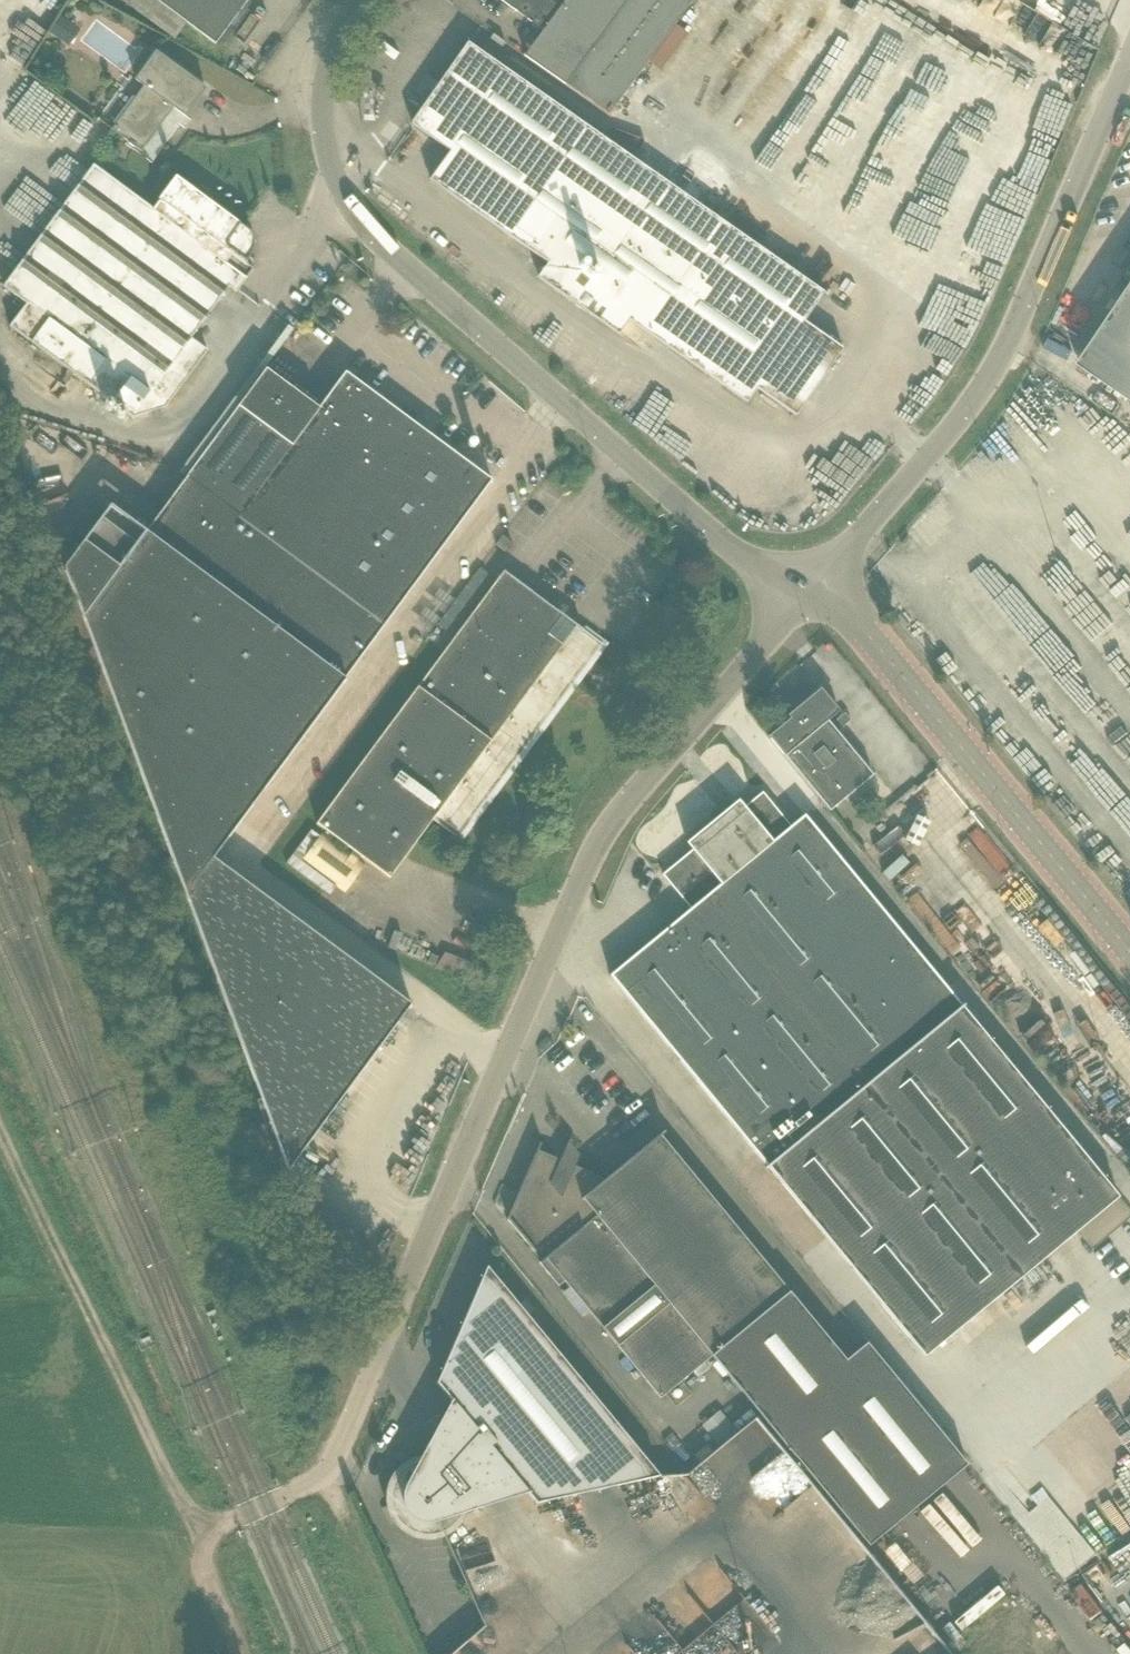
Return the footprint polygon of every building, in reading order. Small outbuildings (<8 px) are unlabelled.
[(215,44),(248,0),(155,0),(215,44)] [(544,32),(526,56),(609,116),(696,0),(501,0),(544,32)] [(49,31),(69,47),(81,31),(61,15),(49,31)] [(824,293),(805,280),(468,44),(412,124),(451,151),(431,180),(549,264),(538,278),(619,334),(629,320),(747,402),(757,388),(795,416),(843,349),(803,322),(824,293)] [(145,86),(113,130),(129,142),(128,143),(133,147),(134,146),(141,151),(173,108),(185,116),(205,89),(157,53),(137,80),(145,86)] [(23,74),(15,85),(85,136),(94,125),(23,74)] [(80,183),(3,287),(27,305),(10,327),(132,418),(166,407),(207,351),(191,339),(226,291),(229,287),(236,292),(253,269),(246,264),(249,260),(251,261),(252,260),(250,259),(247,256),(245,254),(243,251),(242,249),(246,246),(245,242),(241,240),(242,236),(243,232),(246,228),(247,226),(246,226),(245,228),(208,201),(205,195),(200,191),(194,190),(183,182),(179,185),(175,186),(170,184),(158,200),(159,201),(153,209),(94,165),(80,183)] [(1129,400),(1129,293),(1080,367),(1129,400)] [(111,504),(64,567),(288,1172),(412,1005),(212,857),(347,679),(345,679),(491,481),(413,423),(418,416),(411,411),(406,417),(346,373),(318,409),(265,370),(147,531),(111,504)] [(317,824),(354,851),(351,855),(323,834),(303,861),(346,893),(366,866),(358,860),(361,856),(390,878),(433,820),(459,839),(603,645),(575,624),(561,644),(549,634),(563,615),(504,571),(317,824)] [(830,811),(873,776),(825,718),(835,710),(820,692),(797,711),(799,715),(770,738),(830,811)] [(925,1357),(1119,1197),(804,816),(791,827),(762,793),(744,808),(738,801),(687,843),(693,850),(663,875),(691,909),(610,976),(925,1357)] [(678,1384),(712,1356),(869,1546),(967,1465),(867,1343),(846,1361),(790,1292),(661,1136),(665,1133),(664,1131),(601,1183),(592,1174),(537,1150),(507,1219),(530,1247),(533,1244),(545,1258),(539,1263),(550,1276),(555,1271),(661,1398),(678,1384)] [(390,1496),(390,1498),(390,1500),(391,1502),(391,1504),(391,1506),(392,1507),(392,1509),(393,1511),(393,1513),(394,1514),(395,1516),(396,1518),(397,1519),(398,1521),(399,1522),(400,1523),(402,1525),(403,1526),(404,1527),(406,1528),(407,1529),(409,1530),(410,1531),(412,1532),(414,1533),(415,1533),(417,1534),(419,1534),(421,1535),(423,1535),(424,1535),(426,1536),(428,1536),(430,1536),(432,1535),(434,1535),(435,1535),(437,1534),(439,1534),(441,1533),(442,1533),(444,1532),(446,1531),(447,1530),(449,1529),(451,1528),(452,1527),(454,1526),(455,1524),(456,1523),(458,1521),(459,1520),(460,1518),(461,1517),(462,1515),(528,1493),(537,1504),(660,1477),(487,1266),(437,1383),(452,1401),(418,1461),(416,1462),(415,1463),(413,1463),(411,1464),(410,1465),(408,1466),(407,1467),(405,1468),(404,1469),(402,1470),(401,1472),(400,1473),(399,1474),(397,1476),(396,1477),(395,1479),(395,1480),(394,1482),(393,1484),(392,1486),(392,1487),(391,1489),(391,1491),(391,1493),(390,1495),(390,1496)] [(957,1632),(1000,1596),(992,1587),(949,1623),(957,1632)]
